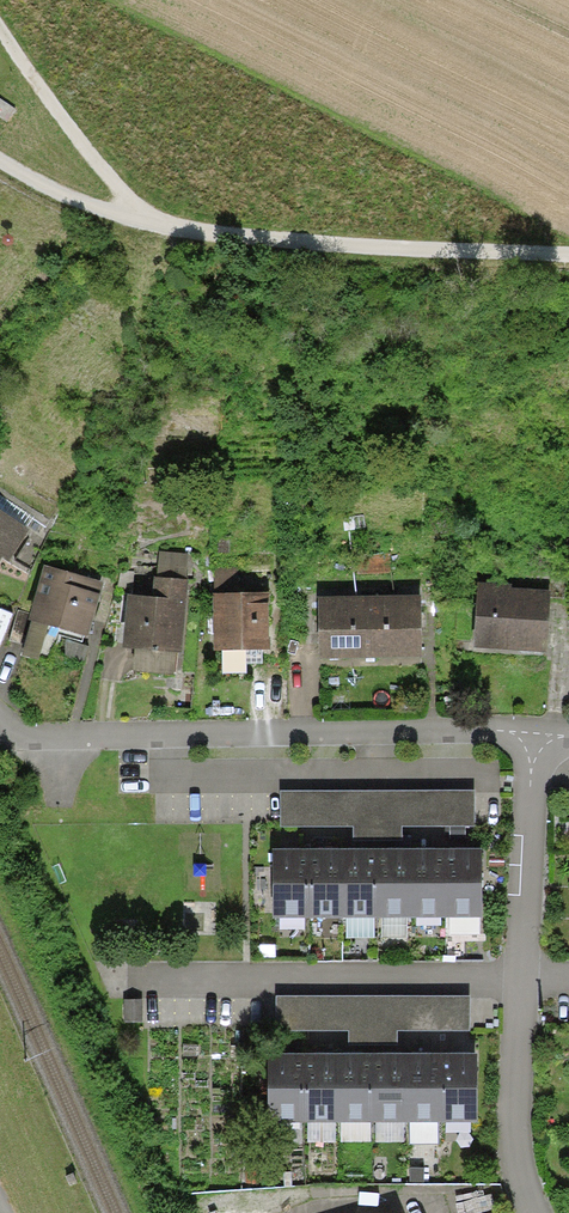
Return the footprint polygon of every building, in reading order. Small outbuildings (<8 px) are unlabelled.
[(0,515),(0,561),(4,563),(24,531),(0,515)] [(177,653),(186,556),(161,553),(158,580),(152,579),(150,599),(127,597),(122,648),(177,653)] [(215,585),(239,586),(240,568),(216,567),(215,585)] [(99,583),(45,569),(21,657),(51,665),(59,634),(84,641),(99,583)] [(544,592),(477,588),(473,649),(540,654),(544,592)] [(267,596),(214,596),(214,652),(266,652),(267,596)] [(370,663),(370,601),(322,601),(322,663),(370,663)] [(418,601),(370,601),(370,663),(418,663),(418,601)] [(472,827),(472,791),(279,791),(279,827),(350,827),(350,849),(371,849),(401,849),(401,827),(472,827)] [(302,916),(302,849),(268,849),(268,916),(302,916)] [(302,849),(302,916),(337,916),(337,849),(302,849)] [(337,849),(337,916),(371,916),(371,849),(350,849),(337,849)] [(371,849),(371,916),(406,916),(406,849),(401,849),(371,849)] [(406,849),(406,916),(440,916),(440,849),(406,849)] [(475,849),(440,849),(440,916),(475,916),(475,849)] [(469,1032),(469,997),(276,997),(276,1033),(347,1033),(347,1055),(369,1055),(398,1055),(398,1032),(469,1032)] [(300,1122),(300,1055),(265,1055),(265,1122),(300,1122)] [(300,1055),(300,1122),(334,1122),(334,1055),(300,1055)] [(334,1055),(334,1122),(369,1122),(369,1055),(347,1055),(334,1055)] [(369,1055),(369,1122),(403,1122),(403,1055),(398,1055),(369,1055)] [(403,1055),(403,1122),(438,1122),(438,1055),(403,1055)] [(472,1055),(438,1055),(438,1122),(472,1122),(472,1055)]
